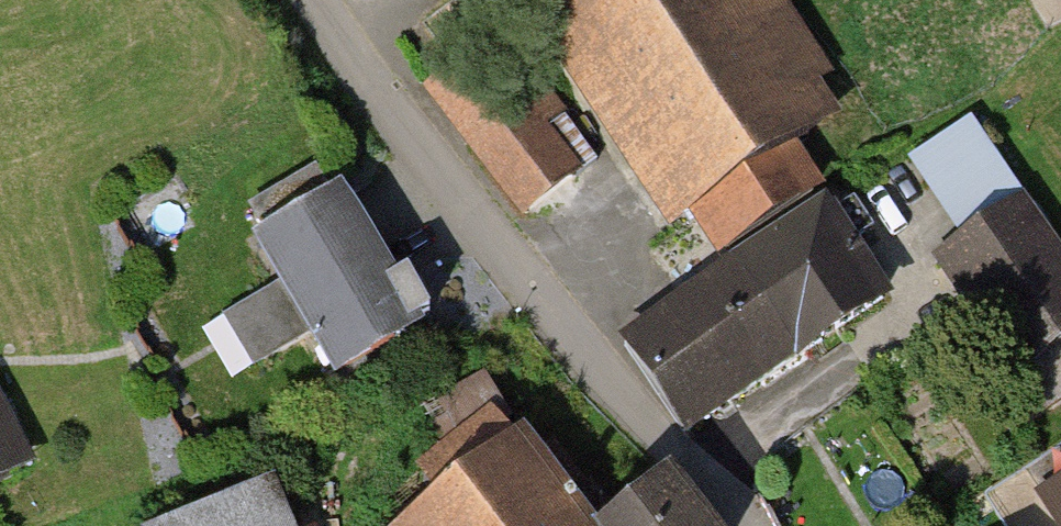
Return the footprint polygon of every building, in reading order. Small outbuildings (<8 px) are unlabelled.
[(768,0),(564,0),(523,28),(664,240),(684,226),(711,267),(818,197),(785,148),(828,119),(805,85),(819,76),(768,0)] [(493,37),(426,89),(525,216),(575,177),(542,134),(559,121),(493,37)] [(397,265),(343,176),(253,231),(280,275),(220,312),(251,363),(316,324),(342,367),(428,314),(422,304),(431,298),(407,258),(397,265)] [(1019,207),(935,262),(1008,374),(1060,340),(1060,272),(1019,207)] [(821,210),(722,274),(783,367),(882,303),(821,210)] [(722,274),(624,339),(685,431),(783,367),(722,274)] [(34,456),(0,388),(0,473),(34,456)] [(512,446),(406,525),(572,525),(512,446)] [(1042,493),(1060,522),(1060,481),(1042,493)] [(604,525),(687,525),(658,487),(604,525)] [(263,489),(169,525),(278,525),(263,489)]
